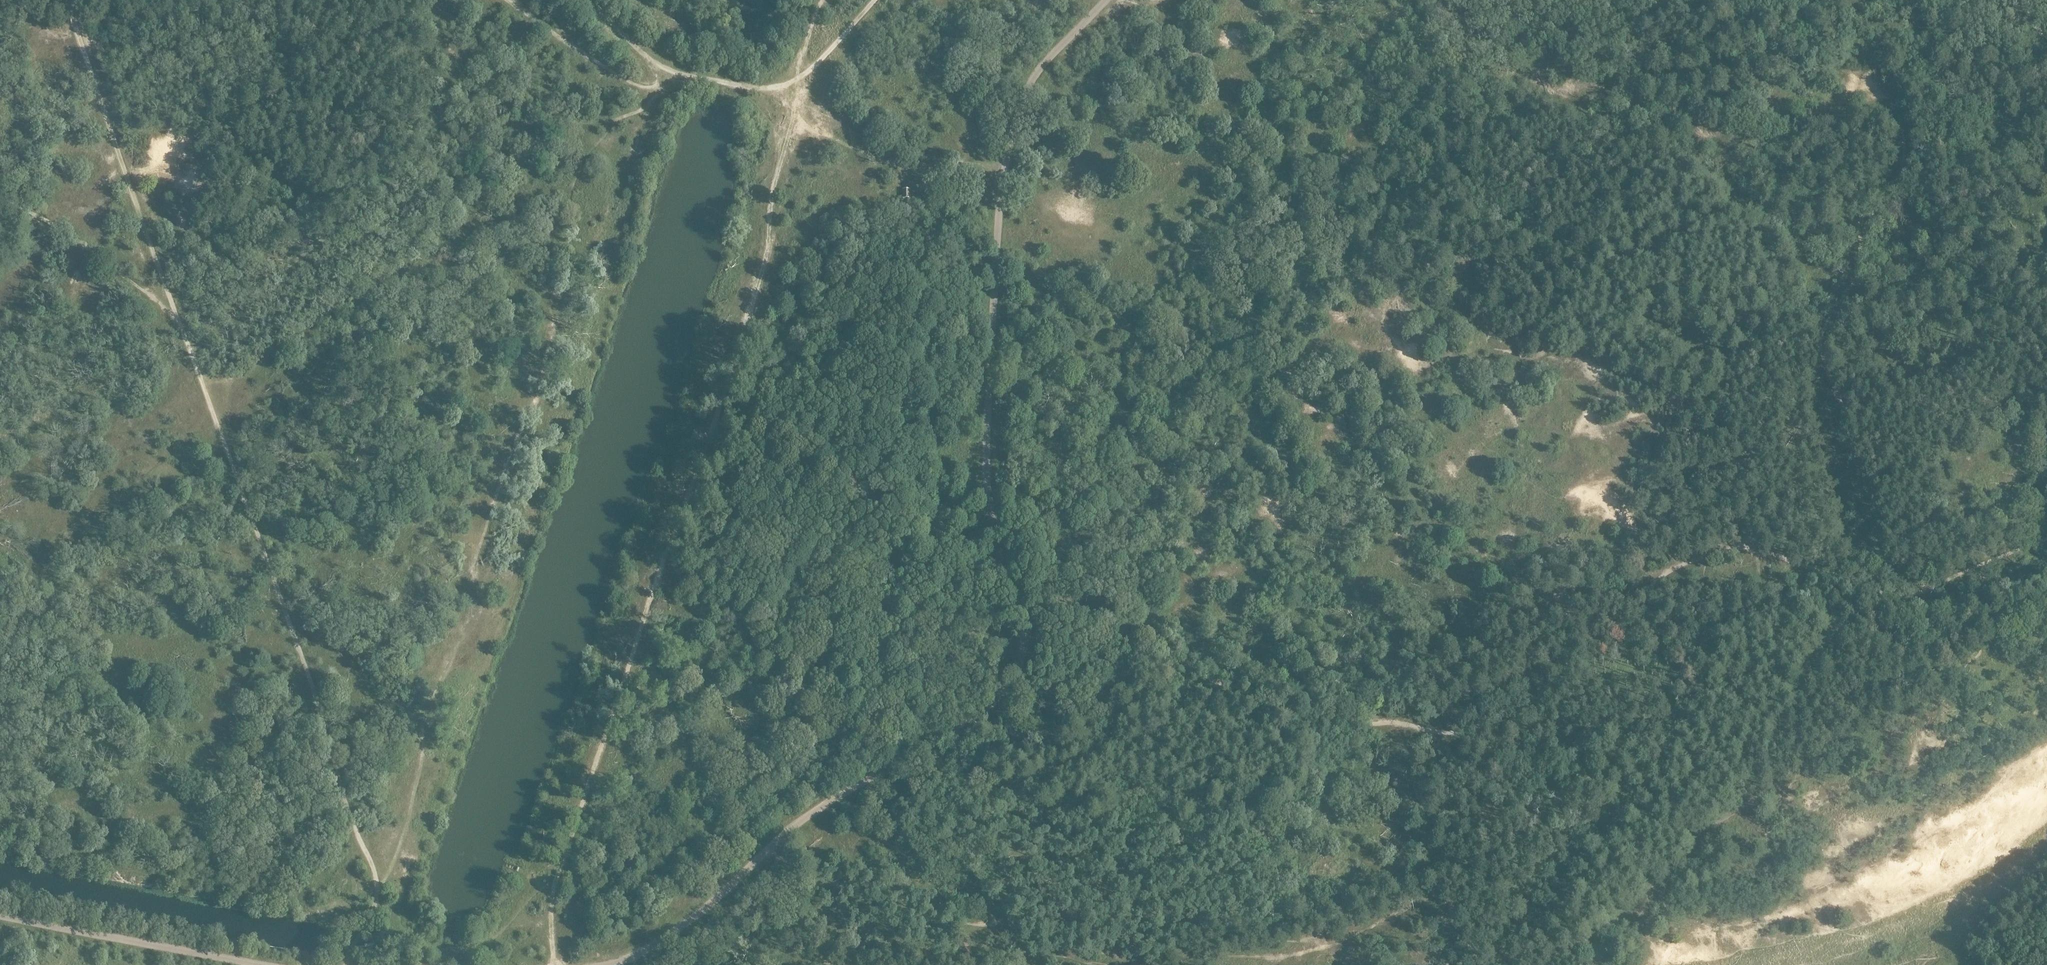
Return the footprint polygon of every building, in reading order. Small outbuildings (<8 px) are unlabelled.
[(910,189),(902,189),(902,199),(910,199),(910,189)] [(691,438),(698,440),(700,432),(694,430),(691,438)]
